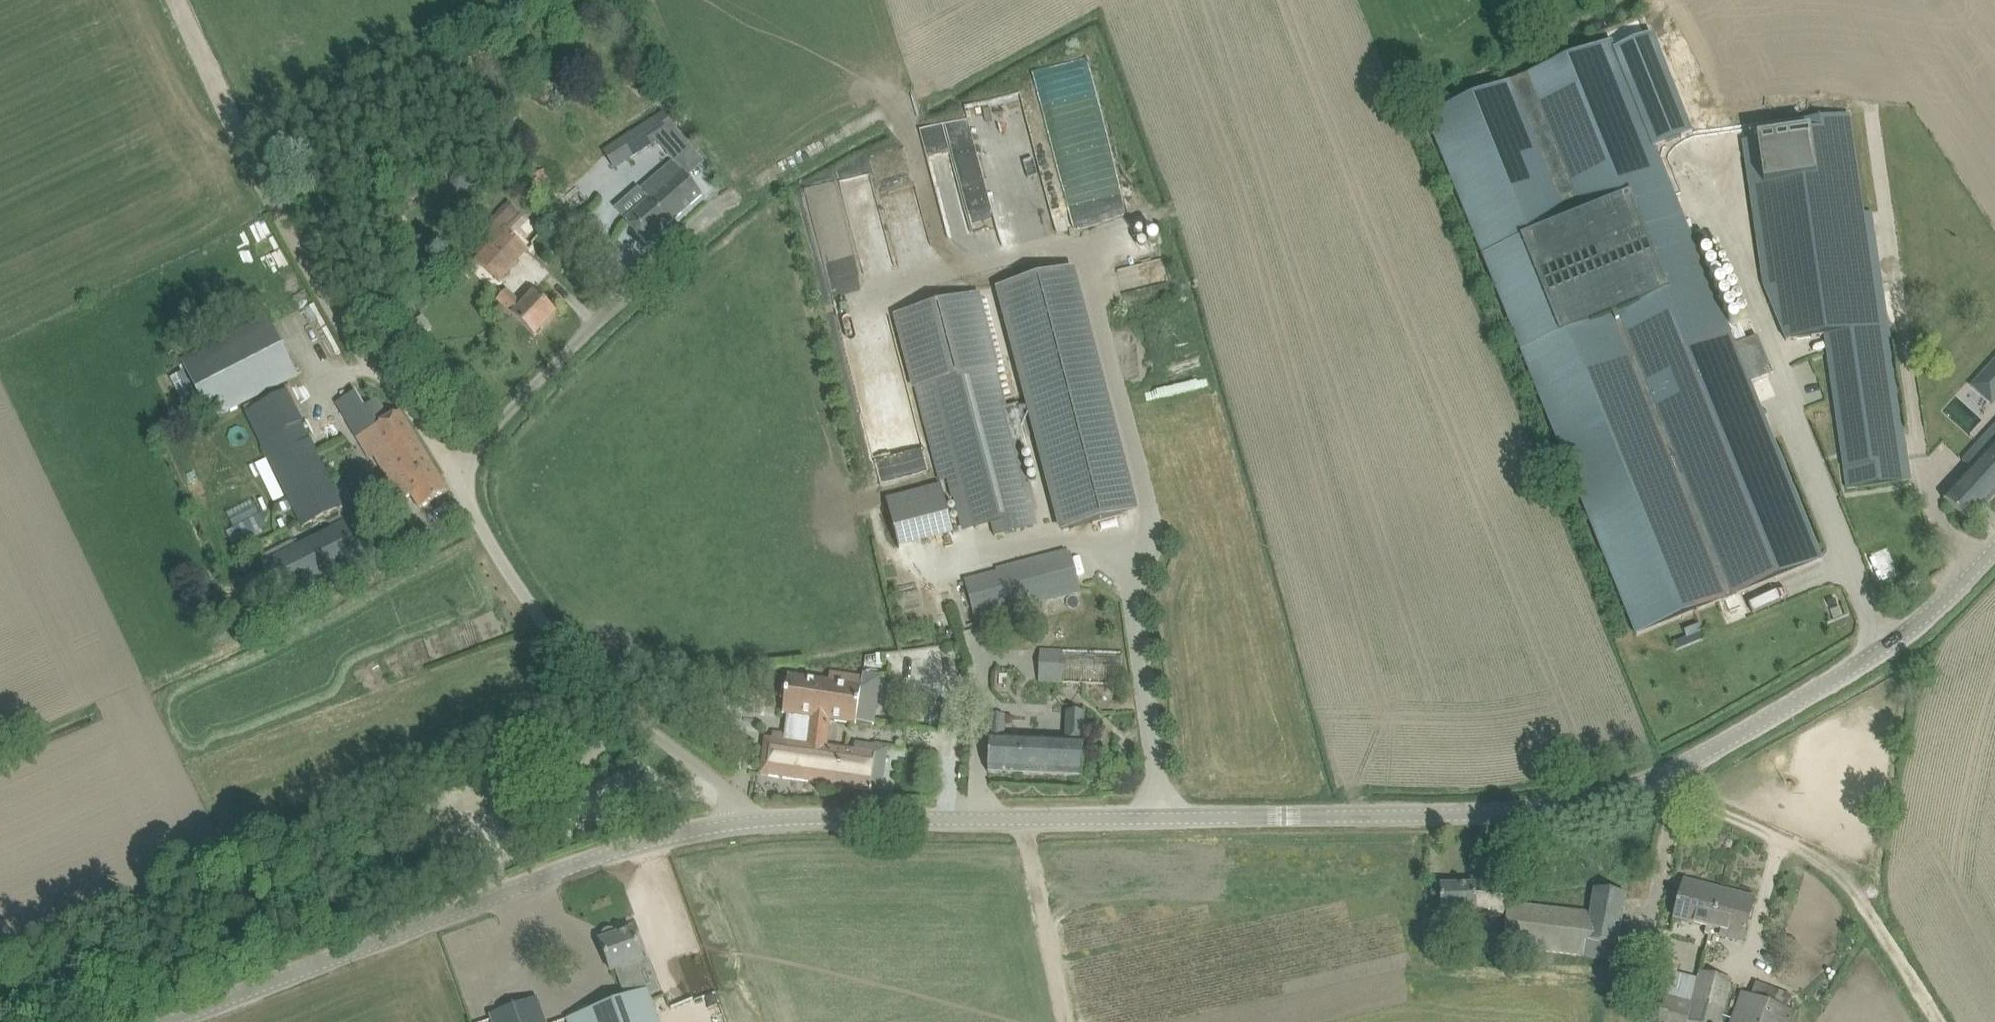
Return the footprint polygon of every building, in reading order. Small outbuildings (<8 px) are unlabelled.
[(1616,48),(1656,148),(1693,133),(1694,132),(1653,32),(1616,48)] [(1424,117),(1635,635),(1823,559),(1751,383),(1773,374),(1758,336),(1736,345),(1656,148),(1616,48),(1613,40),(1603,44),(1424,117)] [(1087,58),(1037,73),(1042,91),(1072,82),(1073,86),(1094,80),(1087,58)] [(1044,95),(1046,112),(1088,106),(1087,98),(1074,100),(1072,91),(1044,95)] [(1020,92),(969,104),(1002,247),(1056,234),(1028,118),(1026,118),(1020,92)] [(664,110),(612,145),(622,162),(675,128),(664,110)] [(1802,236),(1810,236),(1818,289),(1832,388),(1847,489),(1909,480),(1870,211),(1864,211),(1850,112),(1785,122),(1787,134),(1802,236)] [(1787,134),(1744,141),(1775,343),(1795,394),(1832,388),(1818,289),(1810,236),(1802,236),(1787,134)] [(894,250),(932,242),(914,165),(923,163),(918,142),(870,154),(874,171),(840,179),(863,280),(899,272),(894,250)] [(626,221),(633,229),(646,244),(702,195),(673,162),(641,190),(649,200),(626,221)] [(488,243),(475,258),(499,281),(529,248),(509,229),(522,214),(507,202),(491,220),(484,214),(472,228),(488,243)] [(528,209),(543,228),(550,222),(535,203),(528,209)] [(996,288),(1059,532),(1137,512),(1074,268),(996,288)] [(513,315),(520,322),(535,336),(556,313),(534,292),(522,305),(506,290),(497,300),(513,315)] [(966,295),(897,313),(915,386),(940,480),(946,478),(951,498),(957,497),(960,509),(969,507),(973,528),(991,523),(994,537),(1038,525),(1035,512),(1016,441),(1007,405),(997,366),(978,292),(977,292),(966,295)] [(267,316),(183,359),(212,417),(297,374),(267,316)] [(1975,381),(1994,399),(1994,363),(1993,361),(1975,381)] [(447,492),(400,413),(390,418),(378,399),(365,406),(356,391),(337,403),(371,460),(387,450),(400,471),(383,480),(397,503),(411,494),(420,508),(447,492)] [(333,487),(301,423),(262,442),(303,525),(353,500),(343,482),(333,487)] [(1955,510),(1970,523),(1994,496),(1994,425),(1963,460),(1973,467),(1944,499),(1955,510)] [(261,518),(235,531),(240,542),(266,529),(261,518)] [(243,573),(250,587),(259,605),(361,554),(344,522),(243,573)] [(1070,551),(965,579),(976,621),(988,618),(987,612),(1081,587),(1070,551)] [(1038,681),(1061,682),(1121,685),(1122,651),(1039,647),(1038,681)] [(748,700),(760,700),(761,673),(749,673),(748,700)] [(874,724),(881,676),(864,674),(862,688),(838,684),(839,679),(831,678),(831,683),(789,677),(787,691),(783,690),(781,704),(785,705),(784,714),(789,715),(786,736),(775,734),(769,775),(872,791),(872,789),(881,790),(884,771),(873,769),(875,754),(874,754),(875,746),(856,743),(855,751),(827,747),(831,720),(857,724),(857,721),(874,724)] [(990,714),(989,752),(988,772),(1081,776),(1084,712),(1066,711),(1065,740),(1003,737),(1004,715),(990,714)] [(1475,916),(1506,919),(1508,903),(1509,896),(1475,892),(1475,884),(1441,885),(1442,912),(1475,911),(1475,916)] [(1683,885),(1678,905),(1674,918),(1707,927),(1704,935),(1708,936),(1719,895),(1683,885)] [(1584,956),(1614,961),(1626,894),(1594,888),(1590,912),(1508,903),(1506,919),(1503,947),(1584,956)] [(1719,895),(1708,936),(1709,936),(1712,928),(1722,931),(1721,936),(1742,941),(1754,898),(1720,890),(1719,895)] [(567,1018),(569,1021),(658,1021),(646,990),(643,991),(632,963),(643,959),(633,930),(617,936),(617,935),(615,933),(614,932),(613,932),(610,931),(608,931),(606,932),(605,933),(604,934),(603,937),(603,939),(603,940),(600,942),(611,971),(615,969),(625,997),(567,1018)] [(1633,1021),(1635,1021),(1686,1021),(1693,995),(1667,988),(1674,961),(1651,954),(1633,1021)] [(1693,995),(1686,1021),(1688,1021),(1721,1021),(1731,982),(1699,973),(1693,995)] [(535,997),(529,981),(498,992),(503,1008),(535,997)] [(1736,1011),(1732,1021),(1791,1021),(1795,1012),(1743,992),(1736,1011)] [(491,1014),(493,1021),(546,1021),(537,997),(491,1014)]
